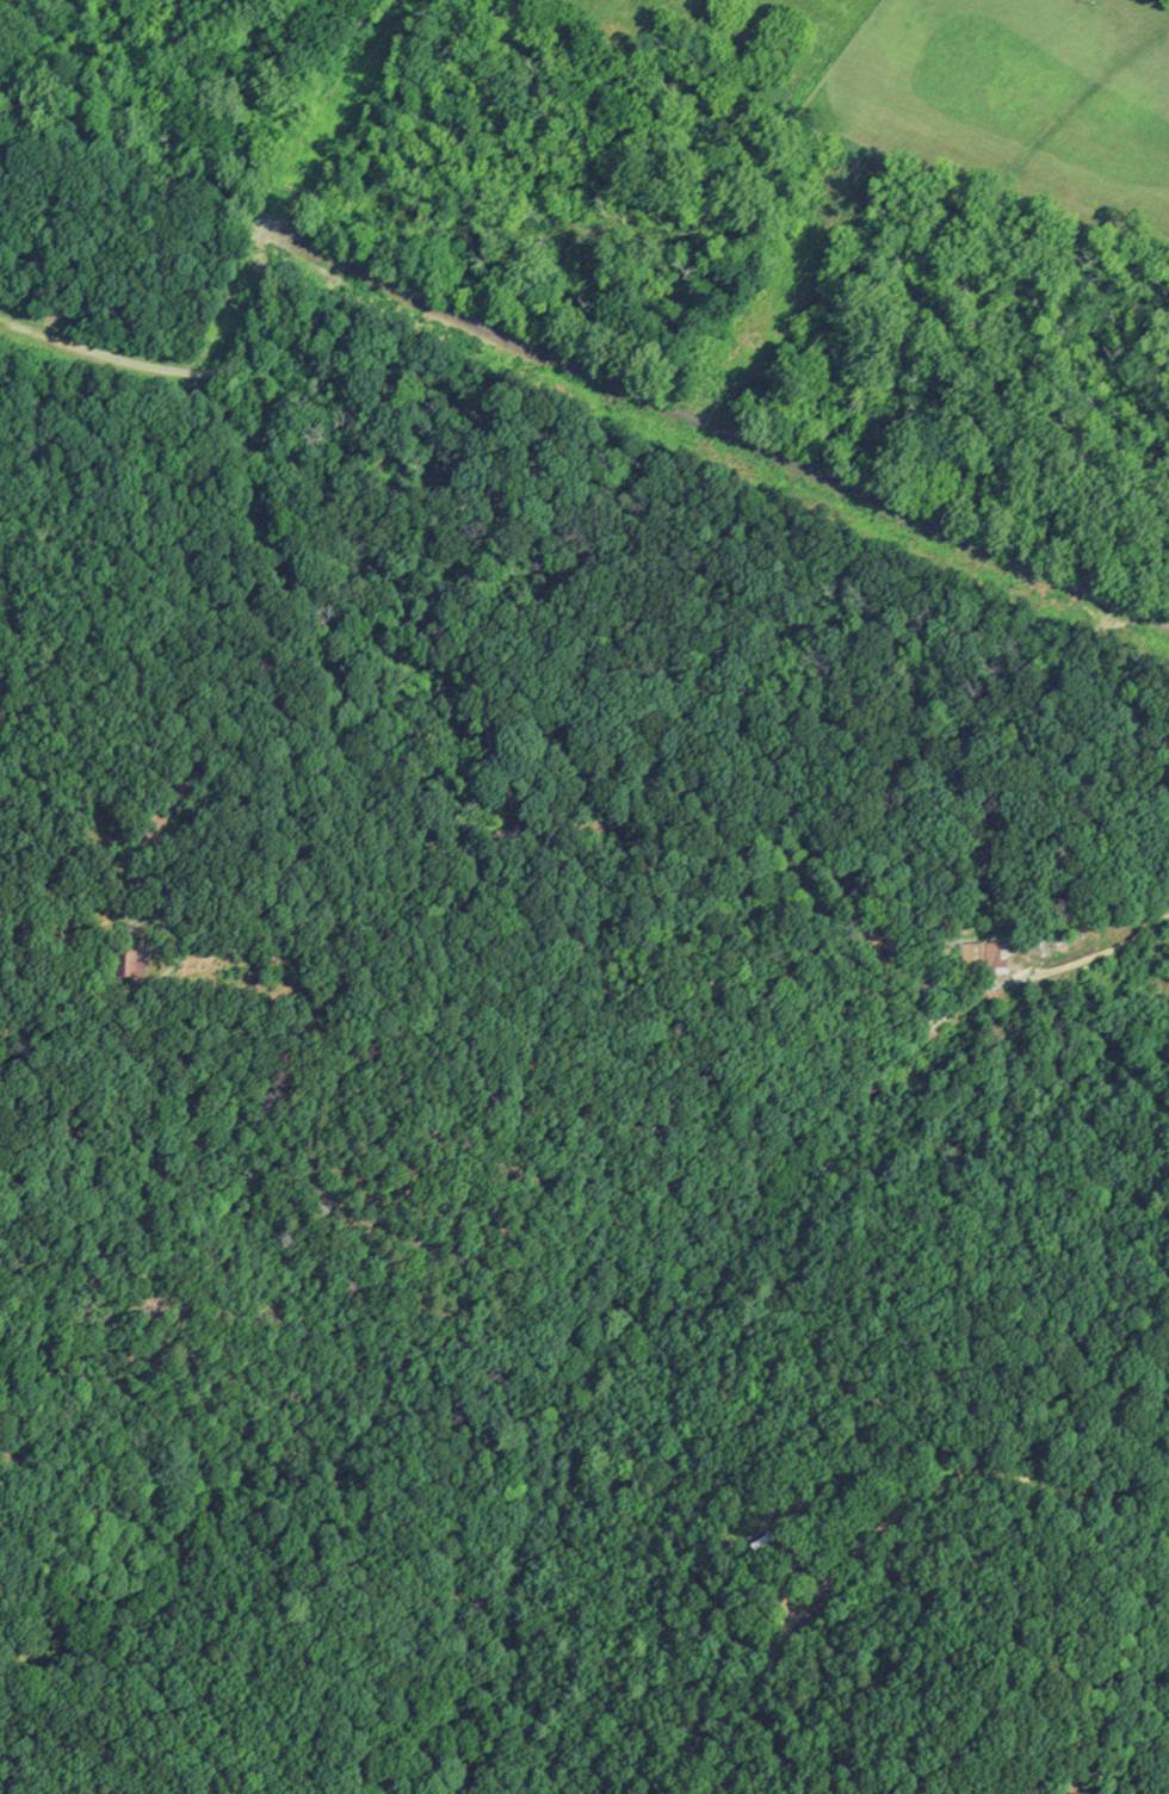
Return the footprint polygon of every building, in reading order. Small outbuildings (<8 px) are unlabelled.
[(981,969),(1001,968),(1001,966),(997,966),(996,945),(980,946),(981,969)]
